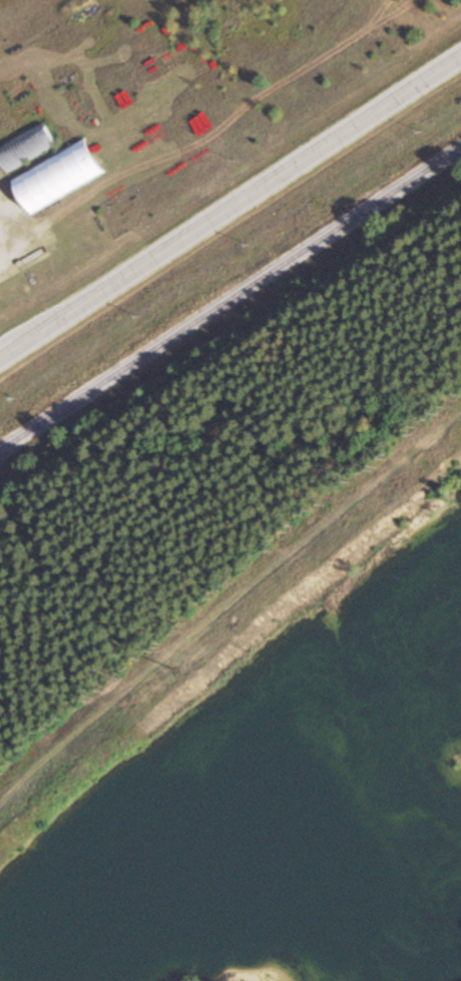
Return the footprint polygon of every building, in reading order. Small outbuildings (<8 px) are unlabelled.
[(45,123),(0,144),(0,160),(6,172),(56,149),(45,123)]
